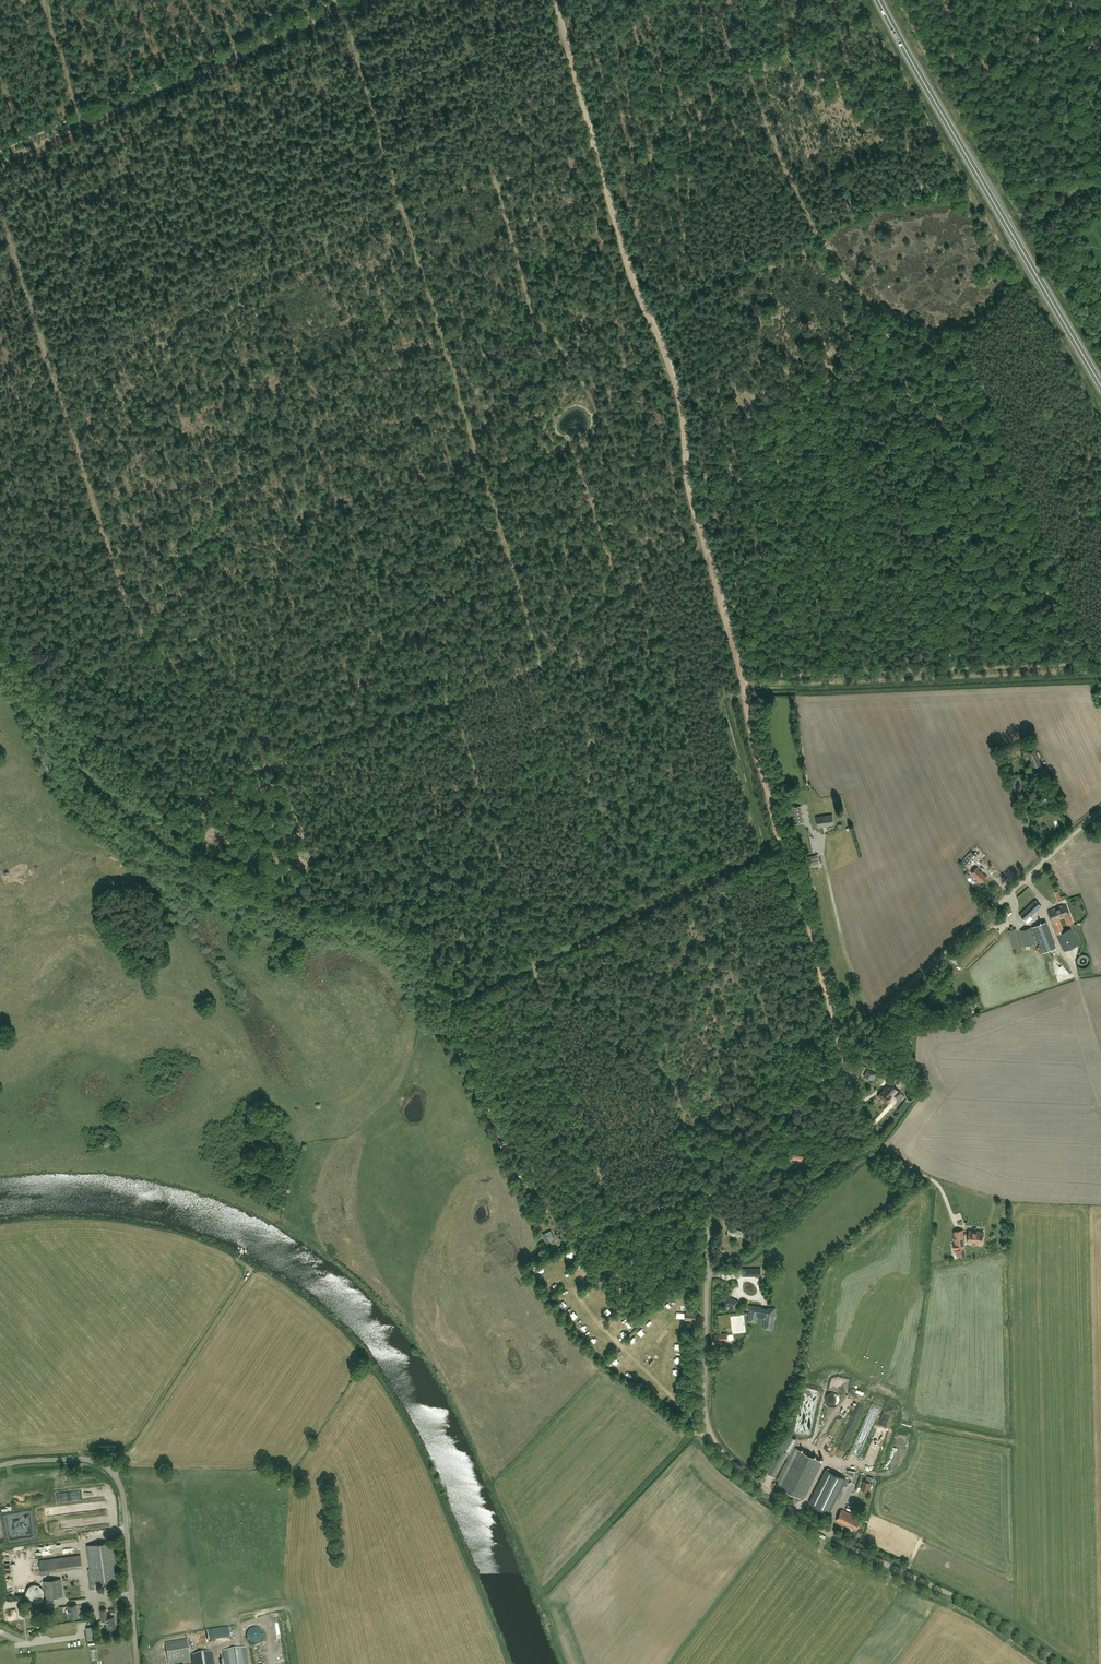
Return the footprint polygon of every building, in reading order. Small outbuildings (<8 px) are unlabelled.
[(1039,763),(1034,750),(1029,752),(1034,765),(1039,763)] [(1022,786),(1019,777),(1013,779),(1016,788),(1022,786)] [(791,808),(793,824),(803,823),(800,807),(791,808)] [(818,827),(834,825),(832,815),(816,817),(818,827)] [(977,857),(972,852),(962,862),(967,867),(977,857)] [(807,857),(808,865),(819,863),(817,855),(807,857)] [(987,877),(977,867),(971,873),(981,883),(987,877)] [(1073,885),(1069,887),(1067,882),(1063,883),(1068,895),(1076,892),(1073,885)] [(1042,906),(1035,900),(1020,915),(1028,923),(1033,918),(1031,916),(1042,906)] [(1064,950),(1078,945),(1071,928),(1064,931),(1059,918),(1064,916),(1068,925),(1073,923),(1070,915),(1065,904),(1048,911),(1052,921),(1058,934),(1064,950)] [(1045,918),(1032,923),(1043,948),(1056,943),(1045,918)] [(1008,930),(1014,949),(1021,947),(1016,928),(1013,929),(1012,926),(1010,927),(1011,930),(1008,930)] [(1031,927),(1020,930),(1025,946),(1035,943),(1031,927)] [(944,1000),(941,989),(935,991),(938,1002),(944,1000)] [(964,1005),(967,1010),(976,1006),(973,1001),(964,1005)] [(445,1038),(453,1029),(450,1026),(442,1035),(445,1038)] [(892,1069),(889,1074),(898,1080),(901,1075),(892,1069)] [(876,1074),(868,1070),(864,1076),(868,1078),(868,1079),(872,1081),(876,1074)] [(896,1088),(895,1087),(890,1083),(878,1096),(884,1102),(896,1088)] [(522,1175),(523,1177),(522,1178),(523,1179),(522,1180),(524,1184),(530,1181),(528,1177),(527,1177),(526,1174),(527,1173),(525,1169),(520,1171),(522,1175)] [(743,1232),(729,1227),(728,1232),(741,1237),(743,1232)] [(951,1239),(955,1239),(957,1256),(976,1253),(976,1248),(965,1250),(963,1238),(964,1238),(963,1230),(953,1232),(954,1235),(950,1236),(951,1239)] [(543,1234),(546,1242),(555,1238),(551,1231),(543,1234)] [(976,1242),(983,1242),(984,1233),(977,1232),(969,1231),(968,1242),(973,1242),(973,1243),(976,1243),(976,1242)] [(572,1277),(577,1274),(574,1269),(569,1272),(572,1277)] [(734,1309),(738,1301),(731,1298),(732,1297),(729,1296),(725,1305),(734,1309)] [(560,1301),(564,1307),(569,1304),(564,1298),(560,1301)] [(772,1324),(774,1312),(775,1312),(775,1309),(769,1308),(769,1309),(761,1308),(761,1307),(749,1305),(749,1311),(750,1311),(748,1321),(756,1322),(757,1317),(765,1319),(764,1324),(765,1324),(764,1328),(768,1329),(772,1330),(772,1329),(771,1329),(772,1327),(773,1327),(773,1325),(772,1324)] [(728,1333),(724,1334),(714,1335),(716,1343),(730,1341),(728,1333)] [(618,1365),(623,1359),(618,1356),(614,1361),(618,1365)] [(633,1370),(630,1376),(636,1379),(639,1373),(633,1370)] [(775,1477),(789,1453),(780,1447),(766,1471),(775,1477)] [(777,1486),(803,1499),(822,1461),(796,1448),(777,1486)] [(809,1503),(829,1513),(846,1479),(826,1469),(809,1503)] [(871,1488),(873,1483),(871,1483),(872,1478),(868,1476),(866,1481),(864,1480),(861,1489),(868,1491),(869,1487),(871,1488)] [(856,1530),(861,1520),(851,1515),(851,1514),(842,1509),(836,1521),(849,1527),(849,1526),(856,1530)] [(119,1581),(114,1542),(87,1545),(92,1590),(99,1589),(99,1583),(119,1581)] [(49,1571),(56,1570),(56,1571),(82,1568),(81,1555),(39,1560),(41,1575),(50,1574),(49,1571)] [(52,1597),(56,1596),(63,1595),(61,1579),(54,1580),(42,1581),(44,1598),(52,1597)] [(25,1592),(25,1594),(25,1595),(26,1597),(27,1599),(28,1600),(29,1601),(31,1602),(32,1603),(34,1603),(36,1603),(38,1602),(39,1601),(41,1600),(42,1599),(43,1597),(43,1596),(43,1594),(43,1592),(43,1590),(41,1588),(40,1587),(39,1586),(37,1585),(36,1585),(34,1584),(32,1585),(30,1585),(29,1586),(28,1587),(26,1589),(26,1590),(25,1592)] [(52,1597),(44,1598),(45,1609),(53,1608),(52,1597)] [(77,1605),(67,1606),(69,1618),(78,1617),(77,1605)] [(107,1629),(116,1628),(114,1616),(107,1617),(106,1609),(100,1610),(101,1621),(106,1620),(107,1629)] [(53,1625),(53,1615),(34,1615),(34,1626),(53,1625)] [(209,1638),(230,1636),(229,1625),(208,1628),(209,1638)] [(263,1636),(263,1635),(263,1634),(263,1633),(262,1632),(261,1631),(261,1630),(260,1630),(260,1629),(259,1629),(258,1628),(257,1628),(256,1628),(255,1628),(254,1628),(253,1628),(252,1628),(252,1629),(251,1629),(250,1630),(249,1630),(249,1631),(248,1631),(248,1632),(248,1633),(247,1634),(247,1635),(247,1636),(247,1637),(247,1638),(247,1639),(248,1639),(248,1640),(248,1641),(249,1642),(250,1643),(251,1643),(251,1644),(252,1644),(253,1644),(254,1644),(255,1644),(256,1644),(257,1644),(258,1644),(259,1644),(259,1643),(260,1643),(261,1642),(262,1641),(262,1640),(263,1640),(263,1639),(263,1638),(263,1637),(263,1636)] [(206,1638),(202,1632),(197,1634),(201,1641),(206,1638)] [(191,1662),(187,1639),(165,1643),(169,1663),(180,1663),(191,1662)] [(246,1647),(223,1651),(225,1663),(249,1663),(246,1647)] [(213,1652),(191,1656),(192,1663),(215,1663),(213,1652)]
